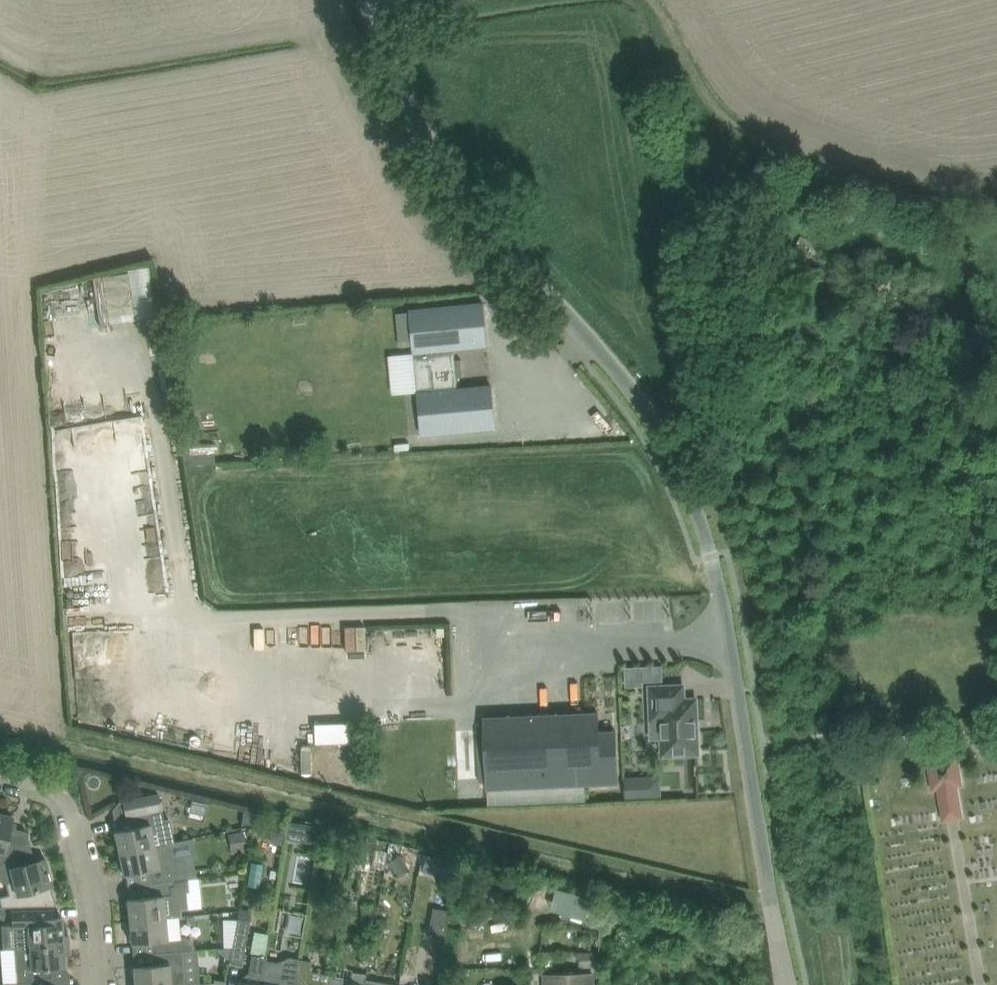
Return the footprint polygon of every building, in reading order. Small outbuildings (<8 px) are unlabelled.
[(411,313),(399,314),(401,341),(414,340),(415,351),(419,394),(423,433),(495,426),(492,387),(458,391),(456,376),(461,376),(460,361),(455,361),(454,347),(488,344),(484,305),(411,312),(411,313)] [(368,648),(368,624),(345,624),(345,648),(368,648)] [(662,667),(626,669),(627,687),(642,686),(642,681),(662,680),(662,667)] [(663,686),(650,687),(652,720),(668,719),(669,737),(662,737),(663,755),(681,755),(681,751),(699,750),(698,729),(695,729),(693,699),(687,699),(686,685),(663,686)] [(599,712),(485,718),(488,789),(619,783),(617,739),(616,730),(600,731),(599,712)] [(356,720),(317,721),(318,742),(357,741),(356,720)] [(964,818),(959,787),(964,786),(958,754),(926,759),(932,791),(937,790),(942,822),(964,818)] [(164,820),(159,794),(123,801),(126,817),(136,815),(139,826),(115,831),(119,853),(168,843),(174,842),(170,819),(164,820)] [(30,841),(27,831),(15,829),(14,828),(13,829),(10,828),(12,822),(13,817),(0,814),(0,866),(30,841)] [(292,822),(289,839),(301,841),(319,845),(322,828),(304,824),(292,822)] [(271,829),(270,837),(274,843),(282,845),(284,832),(271,829)] [(243,832),(230,835),(234,853),(247,850),(243,832)] [(357,838),(355,854),(365,855),(368,840),(357,838)] [(3,882),(6,882),(14,880),(17,893),(21,907),(49,906),(45,888),(51,886),(52,886),(45,859),(40,860),(34,862),(33,859),(34,858),(33,856),(30,841),(0,866),(0,880),(3,882)] [(168,843),(119,853),(124,875),(126,874),(148,870),(150,883),(175,880),(189,877),(186,861),(183,859),(173,861),(169,843),(168,843)] [(441,858),(437,874),(455,878),(459,862),(441,858)] [(130,899),(128,899),(130,921),(177,916),(182,916),(181,908),(187,907),(185,892),(189,892),(187,878),(175,880),(150,883),(152,896),(130,899)] [(552,888),(546,905),(588,919),(594,902),(552,888)] [(54,917),(53,910),(12,911),(14,949),(69,945),(69,935),(64,935),(62,917),(54,917)] [(180,938),(177,916),(130,921),(132,943),(156,941),(157,953),(182,951),(194,950),(194,948),(193,946),(193,944),(192,943),(190,941),(189,940),(187,939),(185,939),(184,938),(182,938),(180,938)] [(242,965),(250,920),(237,918),(232,947),(230,960),(229,963),(242,965)] [(4,949),(1,950),(3,982),(8,982),(53,979),(52,968),(65,967),(66,967),(65,955),(70,954),(69,945),(14,949),(4,949)] [(232,947),(216,948),(230,960),(232,947)] [(184,984),(182,951),(157,953),(158,964),(134,966),(135,984),(180,984),(184,984)] [(580,967),(595,967),(595,952),(580,952),(580,967)] [(265,960),(264,960),(265,957),(252,955),(249,974),(241,979),(241,981),(239,981),(238,984),(261,984),(265,960)] [(300,959),(290,957),(277,962),(265,960),(261,984),(295,984),(300,959)] [(330,982),(329,982),(310,979),(310,960),(300,959),(295,984),(330,984),(330,982)] [(330,984),(364,984),(365,981),(366,974),(353,971),(351,981),(330,977),(329,982),(330,982),(330,984)]
